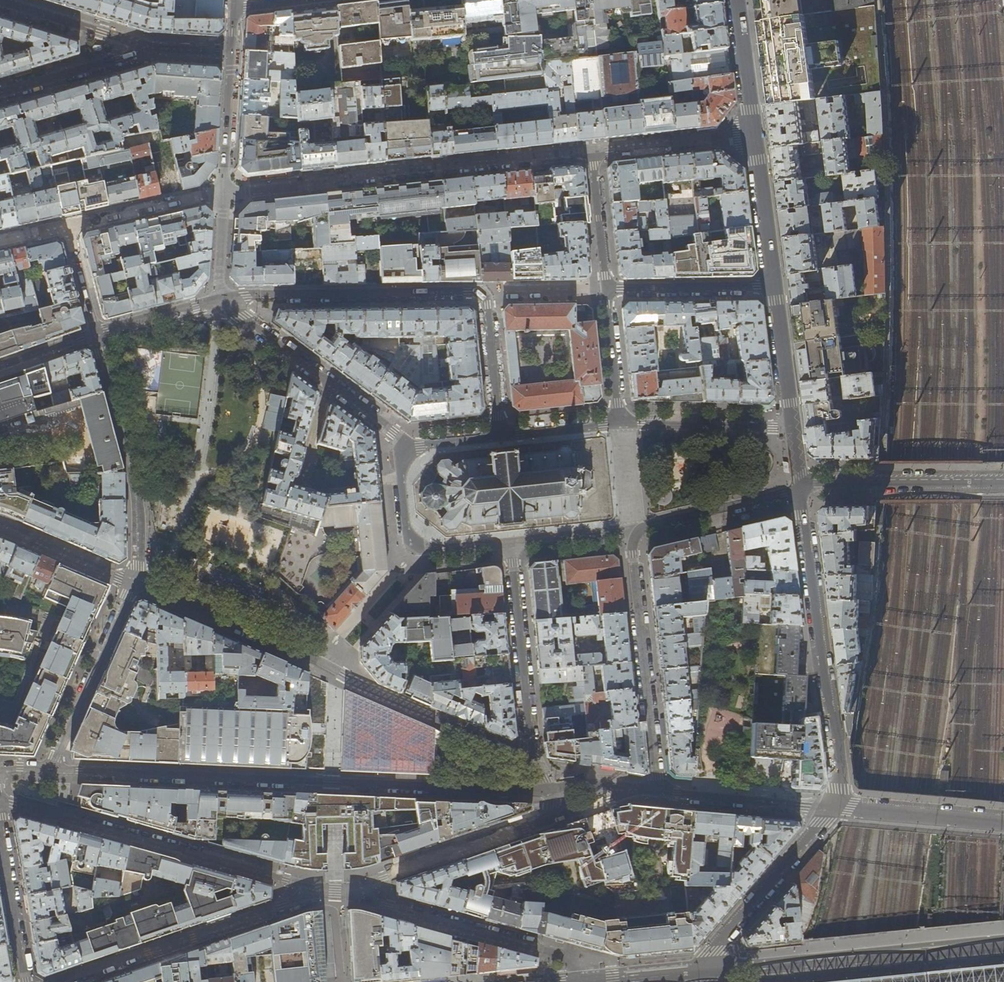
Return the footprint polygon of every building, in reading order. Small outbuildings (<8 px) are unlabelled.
[(63,6),(78,11),(95,16),(99,0),(65,0),(63,6)] [(105,2),(99,0),(95,16),(108,20),(126,26),(133,3),(122,0),(106,0),(105,2)] [(160,9),(149,9),(133,3),(126,26),(140,30),(148,32),(170,34),(172,17),(173,0),(160,0),(160,9)] [(195,18),(225,18),(226,8),(223,8),(223,6),(224,0),(197,0),(195,18)] [(468,71),(468,85),(469,94),(469,98),(492,95),(508,94),(499,0),(461,0),(462,7),(464,37),(467,71),(468,71)] [(546,90),(543,63),(569,60),(596,57),(592,0),(499,0),(508,94),(546,90)] [(596,57),(634,53),(633,46),(633,40),(629,0),(592,0),(596,57)] [(633,40),(646,38),(657,37),(661,37),(660,31),(659,18),(658,12),(657,0),(648,0),(651,26),(645,27),(642,0),(629,0),(633,40)] [(658,12),(673,11),(671,0),(657,0),(658,12)] [(694,8),(721,5),(720,0),(693,0),(694,8)] [(876,0),(765,0),(768,20),(876,6),(876,0)] [(355,4),(336,6),(336,9),(337,31),(339,31),(338,29),(378,24),(376,5),(376,1),(355,4)] [(409,38),(407,11),(406,1),(392,3),(376,5),(378,24),(379,42),(409,38)] [(722,17),(721,5),(694,8),(693,8),(694,17),(695,22),(695,23),(696,24),(697,24),(698,24),(698,25),(687,26),(686,27),(685,28),(683,9),(681,10),(673,11),(658,12),(659,18),(664,17),(666,31),(660,31),(661,37),(679,35),(683,34),(687,34),(691,33),(703,32),(706,31),(724,29),(722,17)] [(881,44),(879,44),(876,6),(768,20),(755,22),(761,63),(766,105),(799,101),(804,101),(846,96),(855,95),(882,92),(883,92),(881,44)] [(410,41),(464,37),(462,7),(429,9),(407,11),(409,38),(410,41)] [(337,31),(336,9),(313,12),(290,14),(292,37),(292,40),(302,39),(303,47),(307,50),(323,48),(326,45),(325,37),(337,35),(337,31)] [(245,27),(245,34),(270,36),(271,28),(279,29),(279,36),(292,37),(290,14),(290,12),(282,13),(248,17),(246,20),(245,27)] [(225,18),(195,18),(172,17),(170,34),(192,35),(217,37),(223,32),(223,27),(225,18)] [(0,18),(0,45),(2,38),(22,45),(25,43),(31,27),(13,22),(0,18)] [(50,34),(31,27),(25,43),(32,45),(32,47),(32,48),(32,49),(25,51),(26,54),(31,69),(44,65),(78,55),(78,42),(50,34)] [(725,38),(724,29),(706,31),(707,38),(706,37),(704,37),(703,37),(703,32),(691,33),(693,52),(726,48),(725,38)] [(270,36),(245,34),(244,43),(244,51),(293,53),(293,46),(265,44),(265,39),(274,40),(274,42),(292,43),(292,40),(292,37),(279,36),(270,36)] [(681,54),(679,35),(661,37),(663,56),(681,54)] [(663,56),(661,37),(657,37),(658,43),(647,44),(646,38),(633,40),(633,46),(636,45),(638,69),(664,66),(663,56)] [(379,42),(338,47),(339,69),(380,64),(379,42)] [(728,60),(726,48),(693,52),(681,54),(663,56),(664,66),(665,76),(666,83),(690,80),(730,75),(728,60)] [(14,74),(31,69),(26,54),(22,52),(2,58),(0,49),(0,78),(14,74)] [(293,53),(244,51),(243,66),(242,80),(267,81),(280,82),(295,83),(293,53)] [(634,53),(596,57),(605,138),(623,136),(642,134),(639,101),(638,96),(637,85),(634,53)] [(605,138),(596,57),(569,60),(570,74),(572,87),(572,93),(595,90),(597,113),(575,115),(578,141),(590,140),(605,138)] [(558,76),(570,74),(569,60),(543,63),(546,90),(552,144),(564,143),(578,141),(575,115),(572,93),(572,87),(566,87),(565,116),(558,117),(558,112),(557,92),(559,87),(558,76)] [(153,75),(153,77),(164,78),(183,80),(196,81),(220,83),(221,76),(221,72),(216,66),(172,64),(156,63),(150,65),(153,75)] [(133,70),(115,75),(121,97),(131,94),(136,111),(126,114),(130,127),(136,126),(139,134),(140,134),(147,132),(156,131),(155,120),(154,117),(149,118),(147,111),(153,110),(152,106),(152,101),(152,100),(147,102),(146,96),(152,95),(153,77),(153,75),(150,65),(133,70)] [(381,72),(339,74),(340,84),(360,82),(360,83),(380,81),(379,80),(381,80),(381,72)] [(667,94),(666,83),(665,76),(661,74),(655,87),(667,94)] [(100,79),(84,84),(98,133),(109,134),(111,141),(101,144),(104,155),(118,152),(117,144),(121,143),(121,138),(127,136),(125,130),(131,129),(130,127),(126,114),(106,120),(101,102),(121,97),(115,75),(100,79)] [(732,89),(730,75),(690,80),(692,92),(707,90),(707,95),(701,103),(696,104),(695,100),(693,100),(697,128),(715,127),(725,114),(733,103),(732,89)] [(181,109),(183,80),(164,78),(163,98),(160,101),(160,102),(152,101),(152,106),(156,106),(168,107),(181,109)] [(403,108),(400,79),(384,81),(384,86),(386,108),(386,112),(388,132),(389,143),(390,161),(411,159),(435,156),(433,132),(432,120),(410,122),(409,107),(403,108)] [(267,81),(242,80),(241,100),(240,116),(264,117),(265,104),(268,104),(269,96),(266,96),(267,81)] [(692,92),(690,80),(666,83),(667,94),(668,99),(672,131),(684,130),(697,128),(693,100),(692,97),(689,97),(689,105),(678,106),(676,93),(689,92),(689,95),(692,95),(692,92)] [(219,96),(220,83),(196,81),(194,106),(184,105),(184,109),(194,110),(219,112),(219,96)] [(295,87),(295,83),(280,82),(279,118),(297,119),(295,87)] [(360,87),(360,83),(360,82),(340,84),(329,85),(329,92),(331,118),(333,144),(333,168),(350,166),(366,164),(363,124),(362,109),(360,87)] [(66,89),(50,94),(57,117),(80,110),(84,124),(61,131),(67,153),(82,148),(86,159),(96,157),(104,155),(101,144),(94,146),(91,136),(98,133),(84,84),(66,89)] [(441,84),(427,85),(430,112),(445,111),(443,97),(441,84)] [(384,86),(360,87),(362,109),(386,108),(384,86)] [(297,94),(297,87),(295,87),(297,119),(297,121),(331,118),(329,92),(314,93),(314,90),(308,91),(308,93),(297,94)] [(523,147),(552,144),(546,90),(508,94),(492,95),(496,150),(523,147)] [(885,134),(882,92),(855,95),(856,104),(868,103),(870,136),(884,135),(885,134)] [(32,100),(16,104),(30,153),(35,151),(40,169),(41,168),(51,166),(52,166),(50,158),(67,153),(61,131),(38,137),(34,123),(57,117),(50,94),(32,100)] [(469,94),(443,97),(445,111),(446,127),(449,127),(448,117),(470,115),(469,98),(469,94)] [(485,151),(496,150),(492,95),(469,98),(470,115),(471,120),(473,153),(485,151)] [(851,139),(846,96),(804,101),(806,118),(809,120),(809,122),(817,121),(815,104),(819,103),(824,139),(819,139),(818,132),(807,133),(808,141),(804,141),(802,126),(807,125),(806,120),(802,121),(799,101),(766,105),(770,131),(772,148),(820,142),(824,142),(847,139),(851,139)] [(668,99),(639,101),(642,134),(657,133),(672,131),(668,99)] [(11,128),(16,146),(11,147),(10,146),(0,149),(0,161),(6,159),(10,175),(15,174),(18,173),(26,172),(29,171),(24,154),(30,153),(16,104),(0,109),(0,132),(11,128)] [(173,139),(168,107),(156,106),(160,134),(162,142),(170,140),(173,139)] [(218,122),(219,112),(194,110),(193,127),(177,130),(178,138),(217,130),(218,122)] [(369,124),(363,124),(366,164),(379,163),(390,162),(389,143),(385,143),(384,133),(388,132),(386,112),(374,113),(374,118),(369,118),(369,124)] [(264,117),(240,116),(239,125),(239,128),(239,141),(298,145),(298,132),(294,132),(268,131),(269,117),(264,117)] [(460,130),(449,131),(450,155),(461,154),(473,153),(471,120),(459,120),(460,130)] [(298,132),(298,145),(300,171),(319,169),(333,168),(333,144),(325,145),(325,141),(323,139),(319,139),(318,141),(318,145),(308,146),(306,143),(308,141),(307,133),(305,131),(305,127),(297,128),(298,132)] [(449,127),(446,127),(443,127),(442,130),(433,132),(435,156),(442,156),(450,155),(449,131),(449,129),(449,127)] [(217,142),(217,130),(178,138),(173,139),(170,140),(173,155),(183,153),(184,159),(191,158),(216,153),(217,142)] [(149,141),(147,132),(140,134),(142,142),(149,141)] [(162,142),(160,134),(150,135),(152,144),(148,146),(150,156),(158,195),(170,193),(181,190),(178,177),(173,155),(170,140),(162,142)] [(886,160),(884,135),(870,136),(857,138),(859,151),(849,152),(847,139),(824,142),(828,168),(811,170),(812,173),(802,174),(801,163),(802,163),(803,162),(803,160),(802,160),(800,160),(800,156),(821,153),(820,142),(772,148),(774,166),(776,182),(788,181),(795,180),(807,179),(844,174),(851,173),(850,160),(860,159),(860,164),(886,160)] [(298,145),(239,141),(238,157),(237,169),(246,177),(272,174),(300,171),(298,145)] [(148,146),(128,150),(131,160),(150,156),(148,146)] [(128,150),(118,152),(104,155),(96,157),(99,167),(131,160),(128,150)] [(742,170),(719,151),(709,152),(700,153),(689,154),(692,181),(692,182),(694,198),(705,197),(719,195),(745,192),(743,177),(742,170)] [(194,173),(178,177),(181,190),(191,188),(200,186),(202,185),(210,175),(218,166),(216,153),(191,158),(191,159),(193,160),(196,161),(197,163),(205,161),(194,173)] [(675,156),(660,157),(663,184),(692,181),(689,154),(675,156)] [(132,166),(133,169),(139,200),(148,198),(158,195),(150,156),(145,162),(147,168),(144,168),(145,175),(143,176),(142,173),(140,174),(138,165),(132,166)] [(99,167),(96,157),(86,159),(75,161),(85,211),(96,209),(108,207),(100,173),(99,167)] [(645,159),(633,160),(636,183),(636,184),(652,182),(652,185),(656,185),(656,189),(663,189),(663,184),(660,157),(645,159)] [(636,187),(633,160),(613,162),(608,168),(610,191),(620,190),(622,190),(630,189),(636,189),(636,187)] [(75,161),(52,166),(51,166),(53,174),(54,179),(75,175),(76,179),(68,181),(70,187),(73,188),(76,187),(78,190),(68,192),(68,190),(65,188),(60,189),(59,186),(55,187),(56,189),(61,217),(80,213),(85,211),(75,161)] [(53,174),(51,166),(41,168),(43,176),(53,174)] [(550,172),(551,185),(562,185),(562,189),(555,190),(555,199),(562,198),(586,196),(584,182),(583,171),(577,166),(563,168),(549,169),(550,172)] [(39,169),(29,171),(26,172),(30,189),(40,188),(42,184),(39,169)] [(104,173),(100,173),(108,207),(120,204),(127,202),(139,200),(133,169),(124,171),(126,180),(122,181),(122,179),(119,179),(120,182),(115,183),(114,180),(111,180),(110,177),(105,178),(104,173)] [(857,173),(851,173),(844,174),(847,202),(861,200),(860,195),(866,194),(867,199),(877,198),(880,198),(877,170),(863,172),(864,177),(860,178),(860,176),(858,176),(857,173)] [(514,173),(501,174),(504,199),(504,200),(520,198),(521,206),(529,205),(528,197),(533,197),(530,174),(530,171),(514,173)] [(30,189),(26,172),(18,173),(20,179),(16,180),(15,174),(10,175),(7,176),(11,192),(11,196),(27,192),(28,194),(27,195),(28,200),(13,203),(18,226),(28,224),(38,222),(32,194),(30,189)] [(540,173),(530,174),(533,197),(533,202),(536,226),(555,225),(554,208),(553,199),(551,185),(550,172),(540,173)] [(485,176),(471,178),(474,202),(504,199),(501,174),(485,176)] [(0,177),(0,194),(11,192),(7,176),(3,177),(0,177)] [(455,179),(441,181),(444,207),(445,219),(447,231),(476,229),(475,217),(450,218),(449,213),(447,213),(447,208),(474,205),(474,202),(471,178),(455,179)] [(809,200),(807,179),(795,180),(795,185),(789,186),(788,181),(776,182),(778,196),(780,211),(791,209),(792,209),(791,205),(798,204),(798,208),(814,206),(824,205),(839,203),(838,198),(836,198),(835,192),(816,195),(817,199),(809,200)] [(408,185),(375,188),(377,217),(379,216),(380,221),(440,214),(439,207),(444,207),(441,181),(430,182),(408,185)] [(682,194),(664,195),(664,200),(667,229),(668,237),(697,233),(694,198),(692,182),(681,183),(682,194)] [(351,191),(326,193),(327,217),(328,229),(329,244),(354,242),(354,237),(353,219),(377,217),(375,188),(351,191)] [(56,189),(32,194),(38,222),(50,219),(61,217),(56,189)] [(637,202),(636,189),(630,189),(631,194),(625,195),(625,192),(622,192),(622,190),(620,190),(610,191),(611,204),(637,202)] [(657,201),(664,200),(664,195),(664,192),(656,193),(657,201)] [(747,210),(745,192),(719,195),(724,230),(749,227),(747,210)] [(328,229),(327,217),(326,193),(299,196),(272,199),(274,227),(275,240),(291,239),(289,222),(291,222),(291,220),(297,220),(298,220),(298,221),(299,221),(300,221),(301,221),(302,221),(303,221),(304,220),(304,219),(305,219),(305,218),(305,217),(314,217),(315,220),(313,220),(315,247),(313,247),(313,248),(322,248),(321,245),(329,244),(328,229)] [(586,196),(562,198),(566,225),(583,224),(589,223),(587,210),(586,196)] [(708,217),(705,197),(694,198),(697,233),(720,230),(719,221),(708,217)] [(881,227),(877,198),(867,199),(861,200),(847,202),(839,203),(824,205),(829,233),(833,232),(848,231),(845,208),(859,207),(862,229),(866,228),(881,227)] [(251,201),(242,211),(258,225),(262,221),(268,220),(268,227),(274,227),(272,199),(260,200),(251,201)] [(0,202),(0,219),(2,230),(10,228),(18,226),(13,203),(12,200),(0,202)] [(667,229),(664,200),(657,201),(644,202),(637,202),(611,204),(613,217),(614,232),(635,231),(639,231),(645,230),(646,230),(645,216),(634,217),(634,213),(655,212),(657,228),(652,228),(652,230),(667,229)] [(514,214),(505,215),(506,227),(536,226),(533,202),(530,202),(531,214),(521,214),(521,212),(514,212),(514,214)] [(814,210),(814,206),(798,208),(799,213),(791,214),(791,209),(780,211),(782,225),(784,238),(813,235),(811,211),(814,210)] [(181,212),(184,227),(191,225),(192,232),(211,233),(211,222),(213,215),(207,210),(203,208),(181,212)] [(560,208),(554,208),(555,225),(556,225),(563,225),(560,208)] [(255,228),(258,225),(242,211),(234,220),(234,227),(232,253),(253,252),(254,242),(261,242),(262,238),(255,237),(255,228)] [(185,231),(184,229),(184,227),(181,212),(169,215),(156,218),(166,262),(175,260),(189,256),(187,245),(185,234),(185,231)] [(475,215),(475,217),(476,229),(481,282),(496,282),(512,281),(512,279),(509,250),(506,227),(505,215),(505,213),(475,215)] [(156,218),(144,221),(132,223),(137,244),(138,249),(139,257),(142,267),(147,266),(166,262),(156,218)] [(123,226),(113,228),(118,250),(120,259),(120,260),(139,257),(138,249),(131,250),(131,247),(133,247),(133,244),(137,244),(132,223),(123,226)] [(583,224),(566,225),(563,225),(556,225),(558,238),(559,238),(559,240),(563,240),(564,252),(539,254),(541,279),(541,281),(573,280),(584,280),(589,274),(586,252),(583,224)] [(886,226),(881,227),(866,228),(866,296),(887,294),(888,258),(887,258),(886,241),(886,226)] [(697,233),(668,237),(672,279),(750,277),(755,271),(753,252),(749,227),(724,230),(720,230),(697,233)] [(97,255),(118,250),(113,228),(85,234),(84,237),(82,240),(88,265),(91,278),(123,271),(120,260),(120,259),(102,263),(101,259),(97,256),(97,255)] [(481,282),(476,229),(447,231),(436,232),(438,283),(458,282),(481,282)] [(645,230),(645,236),(646,242),(648,243),(649,251),(651,279),(660,279),(672,279),(668,237),(667,229),(652,230),(646,230),(645,230)] [(859,229),(848,231),(833,232),(835,252),(861,248),(859,229)] [(636,239),(635,231),(614,232),(616,244),(617,261),(619,275),(624,280),(633,279),(651,279),(649,251),(642,252),(643,256),(638,257),(637,245),(640,245),(639,239),(636,239)] [(211,233),(192,232),(195,243),(187,245),(189,256),(209,252),(210,242),(211,233)] [(436,232),(422,233),(418,233),(420,272),(421,283),(429,283),(438,283),(436,232)] [(418,233),(378,235),(379,249),(381,283),(411,283),(421,283),(420,272),(418,233)] [(379,249),(378,235),(354,237),(354,242),(355,250),(379,249)] [(814,235),(813,235),(784,238),(787,265),(790,288),(792,305),(857,297),(853,265),(841,267),(842,272),(838,272),(837,267),(825,269),(828,292),(807,295),(807,290),(809,289),(809,284),(806,285),(806,283),(809,282),(812,286),(820,285),(814,235)] [(43,243),(23,247),(27,264),(35,262),(36,266),(39,266),(41,274),(44,273),(68,267),(62,244),(55,240),(43,243)] [(354,242),(329,244),(321,245),(322,248),(324,284),(340,284),(357,284),(356,265),(355,260),(355,256),(355,250),(354,242)] [(14,249),(8,251),(15,279),(22,278),(20,271),(24,270),(25,273),(29,273),(27,264),(23,247),(14,249)] [(293,285),(307,285),(324,284),(322,248),(313,248),(290,249),(293,285)] [(293,285),(290,249),(266,251),(262,251),(262,262),(262,268),(262,285),(276,285),(293,285)] [(541,279),(539,254),(538,250),(509,250),(512,279),(525,279),(541,279)] [(5,275),(8,284),(16,283),(15,279),(8,251),(0,252),(0,276),(5,275)] [(175,260),(178,273),(183,300),(193,297),(208,279),(208,271),(209,252),(189,256),(175,260)] [(254,268),(253,252),(232,253),(231,270),(230,279),(237,286),(254,286),(262,285),(262,268),(254,268)] [(139,257),(120,260),(123,271),(125,280),(134,278),(135,286),(132,286),(132,284),(130,283),(126,284),(127,291),(132,313),(142,311),(155,307),(151,287),(147,288),(144,276),(149,275),(147,266),(142,267),(139,257)] [(363,264),(356,265),(357,284),(362,284),(365,284),(363,264)] [(68,267),(44,273),(48,290),(50,289),(51,294),(49,294),(52,305),(77,299),(72,282),(68,267)] [(97,299),(127,291),(126,284),(125,280),(123,271),(91,278),(96,295),(97,299)] [(150,281),(151,287),(155,307),(174,302),(183,300),(178,273),(150,281)] [(30,277),(34,293),(39,292),(36,275),(30,277)] [(0,291),(0,298),(3,312),(12,310),(13,314),(24,312),(21,299),(18,287),(0,291)] [(127,291),(97,299),(102,317),(107,322),(111,321),(132,313),(127,291)] [(886,331),(887,294),(866,296),(857,297),(792,305),(794,323),(797,343),(842,337),(886,331)] [(35,296),(21,299),(24,312),(30,310),(38,308),(35,296)] [(41,343),(48,341),(72,333),(79,330),(78,325),(83,324),(81,316),(79,307),(77,299),(52,305),(40,308),(44,321),(3,331),(0,332),(0,357),(7,355),(31,347),(41,343)] [(767,361),(763,332),(760,307),(754,302),(710,303),(713,326),(714,338),(718,366),(725,365),(735,364),(742,363),(767,361)] [(675,303),(663,304),(663,318),(663,325),(664,325),(664,328),(679,328),(682,355),(678,356),(678,357),(677,358),(677,359),(677,360),(678,370),(698,368),(695,341),(694,329),(688,330),(687,320),(688,318),(692,318),(690,303),(675,303)] [(701,303),(690,303),(692,318),(693,327),(699,327),(699,326),(710,324),(711,326),(713,326),(710,303),(701,303)] [(658,319),(663,318),(663,304),(641,304),(628,304),(623,310),(624,320),(625,329),(652,327),(657,326),(657,323),(654,323),(654,316),(658,316),(658,319)] [(574,305),(566,305),(508,306),(503,312),(512,406),(518,411),(551,408),(597,403),(601,397),(594,323),(583,325),(582,316),(574,317),(574,305)] [(435,308),(435,338),(440,338),(440,340),(442,340),(442,338),(448,338),(448,344),(475,342),(474,329),(472,312),(467,307),(453,307),(435,308)] [(380,308),(362,309),(363,339),(363,345),(368,346),(370,339),(398,338),(398,308),(380,308)] [(417,308),(398,308),(398,338),(417,338),(417,345),(420,345),(420,383),(430,383),(439,382),(436,352),(435,345),(435,338),(435,308),(417,308)] [(323,327),(326,326),(326,309),(300,310),(277,310),(273,322),(297,340),(312,351),(322,338),(321,336),(322,334),(324,329),(323,327)] [(344,309),(326,309),(326,326),(326,333),(344,339),(344,335),(353,335),(353,338),(355,339),(363,339),(362,309),(344,309)] [(656,372),(652,327),(625,329),(627,357),(629,375),(656,372)] [(326,333),(322,338),(312,351),(329,364),(341,373),(360,349),(354,344),(351,344),(350,347),(342,341),(344,339),(326,333)] [(863,375),(860,347),(843,348),(842,337),(797,343),(800,368),(802,382),(830,379),(843,377),(863,375)] [(714,338),(695,341),(698,368),(709,367),(718,366),(714,338)] [(475,342),(448,344),(446,344),(449,377),(442,377),(442,381),(454,380),(479,378),(477,362),(475,342)] [(368,346),(363,345),(360,349),(341,373),(356,384),(370,394),(388,370),(365,352),(366,350),(374,352),(391,363),(395,355),(368,346)] [(417,345),(404,345),(399,345),(395,355),(391,363),(388,370),(370,394),(390,409),(408,423),(417,391),(390,372),(394,367),(419,386),(420,383),(420,345),(417,345)] [(62,357),(66,377),(79,373),(83,387),(69,390),(71,401),(101,393),(95,371),(91,353),(84,349),(73,353),(62,357)] [(50,361),(43,363),(48,384),(50,393),(53,406),(71,401),(69,390),(66,377),(62,357),(50,361)] [(769,380),(767,361),(742,363),(744,383),(736,382),(737,403),(756,404),(767,404),(772,398),(769,380)] [(24,370),(25,375),(30,396),(31,396),(32,397),(50,393),(43,363),(32,367),(24,370)] [(735,364),(725,365),(726,375),(735,375),(735,364)] [(709,367),(698,368),(702,402),(720,403),(737,403),(736,382),(736,381),(730,381),(727,380),(723,380),(723,377),(720,377),(719,380),(709,379),(709,367)] [(678,370),(656,372),(629,375),(630,386),(632,401),(667,402),(702,402),(698,368),(678,370)] [(308,385),(292,373),(289,383),(286,397),(291,398),(289,407),(286,407),(287,404),(285,403),(282,416),(309,424),(318,396),(316,391),(308,385)] [(876,392),(873,373),(863,375),(843,377),(846,397),(842,397),(842,401),(870,398),(882,396),(883,392),(876,392)] [(30,396),(25,375),(11,380),(0,384),(0,395),(0,397),(2,403),(5,402),(28,396),(30,396)] [(479,378),(454,380),(454,388),(451,388),(451,386),(450,385),(448,385),(448,386),(448,388),(443,389),(446,419),(465,417),(478,415),(482,410),(481,394),(479,378)] [(833,402),(830,379),(802,382),(804,393),(805,405),(833,402)] [(443,389),(417,391),(408,423),(432,420),(446,419),(443,389)] [(28,396),(5,402),(2,403),(0,397),(0,421),(24,413),(27,423),(33,421),(31,417),(40,415),(41,419),(74,410),(73,405),(80,403),(99,474),(105,474),(115,471),(114,470),(121,468),(118,457),(109,421),(101,393),(71,401),(53,406),(35,411),(32,397),(31,396),(30,396),(28,396)] [(262,431),(278,435),(282,416),(285,403),(286,401),(270,397),(268,405),(267,409),(268,410),(267,415),(266,415),(262,431)] [(872,419),(870,398),(842,401),(837,401),(834,402),(833,402),(805,405),(807,416),(808,428),(828,425),(860,421),(872,419)] [(346,439),(358,422),(348,415),(333,404),(328,406),(316,444),(343,452),(346,439)] [(301,447),(309,424),(282,416),(278,435),(274,452),(262,504),(320,522),(325,508),(329,497),(290,485),(292,477),(293,477),(294,477),(295,476),(296,475),(304,449),(303,448),(302,447),(301,447)] [(881,427),(881,418),(872,419),(860,421),(862,430),(844,432),(844,434),(841,435),(841,433),(829,434),(828,425),(808,428),(810,438),(811,450),(820,458),(846,458),(864,459),(879,459),(880,445),(874,445),(875,427),(881,427)] [(372,433),(358,422),(346,439),(343,452),(338,469),(354,467),(376,464),(374,450),(372,433)] [(580,474),(580,470),(580,471),(581,471),(582,470),(581,469),(580,469),(580,467),(578,467),(578,469),(577,469),(576,458),(577,458),(577,456),(572,456),(572,455),(571,451),(566,447),(560,448),(557,452),(543,453),(543,452),(540,452),(541,453),(529,454),(529,453),(527,453),(527,455),(515,456),(515,454),(516,454),(516,452),(514,452),(514,451),(514,450),(512,450),(512,452),(506,453),(505,454),(499,455),(497,454),(491,454),(491,452),(489,453),(489,454),(488,454),(488,455),(487,455),(487,457),(489,457),(489,458),(477,460),(477,458),(475,458),(475,460),(463,461),(463,460),(461,460),(461,462),(454,466),(448,461),(449,459),(447,459),(447,460),(441,461),(441,459),(439,460),(440,461),(437,466),(435,465),(434,467),(436,467),(437,473),(435,473),(436,475),(433,482),(431,482),(432,484),(425,486),(424,485),(423,487),(424,488),(421,493),(419,492),(418,495),(420,495),(421,502),(420,502),(420,504),(422,503),(427,508),(426,510),(427,511),(428,509),(435,510),(435,513),(437,512),(441,518),(440,519),(442,520),(442,525),(441,526),(442,527),(443,526),(447,530),(447,532),(448,532),(449,530),(454,530),(455,531),(456,530),(456,529),(460,523),(467,526),(467,528),(469,528),(469,526),(481,525),(481,527),(483,526),(483,525),(495,524),(495,525),(494,525),(494,527),(495,527),(495,528),(496,528),(496,530),(498,529),(498,527),(504,527),(505,525),(512,524),(513,526),(519,525),(519,527),(521,527),(521,526),(522,526),(522,524),(523,524),(523,522),(521,522),(521,521),(533,520),(533,521),(535,521),(535,519),(547,518),(547,520),(549,520),(549,518),(563,517),(567,520),(574,519),(578,514),(577,510),(578,510),(578,509),(582,508),(582,507),(581,507),(579,496),(581,495),(581,496),(583,496),(583,495),(584,494),(584,493),(583,493),(582,493),(582,494),(581,490),(582,490),(582,489),(582,488),(578,488),(577,486),(577,478),(578,476),(581,476),(581,475),(581,474),(580,474)] [(378,487),(376,464),(354,467),(358,492),(355,492),(355,487),(331,490),(330,495),(329,497),(325,508),(360,504),(359,498),(364,498),(364,504),(379,502),(378,487)] [(0,470),(0,513),(22,522),(31,500),(34,494),(20,489),(18,493),(15,492),(13,468),(0,470)] [(344,470),(338,469),(335,476),(342,478),(344,470)] [(105,474),(99,474),(94,474),(70,474),(71,483),(93,483),(94,491),(102,491),(102,500),(124,499),(124,489),(123,474),(105,474)] [(119,564),(125,560),(125,544),(124,517),(124,499),(102,500),(98,500),(99,522),(89,524),(64,513),(63,511),(62,509),(60,509),(58,509),(57,510),(31,500),(22,522),(27,524),(55,537),(85,549),(110,560),(119,564)] [(362,572),(323,617),(325,620),(334,631),(355,608),(387,572),(383,534),(379,502),(364,504),(360,504),(325,508),(318,527),(323,527),(358,523),(362,572)] [(825,555),(827,574),(855,575),(856,566),(851,566),(850,542),(857,542),(857,532),(857,526),(870,525),(870,518),(876,518),(876,506),(849,506),(828,506),(820,515),(820,517),(821,522),(825,555)] [(764,523),(740,528),(743,570),(755,570),(763,571),(763,564),(759,564),(759,559),(760,559),(759,557),(745,557),(745,550),(760,547),(767,547),(770,571),(795,572),(791,544),(788,523),(782,518),(764,523)] [(325,533),(323,527),(318,527),(315,535),(294,528),(293,529),(278,575),(296,590),(300,594),(304,589),(302,587),(309,567),(312,562),(320,557),(325,555),(329,552),(331,546),(329,539),(325,533)] [(743,570),(740,528),(726,532),(730,577),(710,580),(713,600),(742,596),(742,594),(743,581),(743,575),(743,570)] [(0,539),(0,561),(6,564),(5,567),(7,568),(7,567),(17,546),(11,544),(0,539)] [(648,564),(650,579),(676,574),(679,574),(678,558),(699,554),(699,552),(698,552),(696,539),(671,545),(652,549),(648,555),(648,564)] [(29,551),(17,546),(7,567),(15,571),(14,573),(19,575),(20,573),(30,577),(40,556),(29,551)] [(197,560),(184,554),(182,558),(178,568),(192,573),(196,564),(197,560)] [(580,617),(624,614),(621,584),(618,560),(612,555),(592,557),(551,562),(533,564),(529,570),(530,586),(534,621),(560,619),(558,586),(591,582),(592,605),(579,606),(580,617)] [(47,559),(40,556),(30,577),(35,580),(33,585),(33,586),(33,588),(34,588),(35,589),(36,589),(37,589),(38,589),(39,588),(39,587),(42,583),(48,585),(58,563),(47,559)] [(48,585),(42,598),(65,608),(12,725),(2,723),(0,723),(0,756),(3,756),(26,757),(29,757),(35,753),(41,740),(53,716),(63,693),(74,668),(84,644),(94,622),(106,596),(110,586),(105,583),(81,573),(58,563),(48,585)] [(487,569),(499,578),(499,573),(493,569),(487,569)] [(713,601),(713,600),(710,580),(709,569),(685,573),(688,592),(685,604),(704,602),(713,601)] [(796,585),(795,572),(770,571),(771,582),(743,581),(742,594),(768,595),(768,588),(772,588),(773,596),(798,597),(796,585)] [(429,618),(428,602),(430,602),(430,599),(434,598),(433,575),(433,574),(425,575),(416,585),(390,614),(396,620),(402,619),(429,618)] [(676,574),(650,579),(651,593),(653,608),(680,605),(676,574)] [(855,575),(827,574),(829,585),(831,598),(865,600),(865,594),(857,594),(857,581),(873,582),(873,576),(855,575)] [(3,577),(1,581),(2,592),(19,600),(24,590),(25,587),(3,577)] [(42,598),(24,590),(19,600),(2,592),(4,610),(5,617),(6,621),(27,630),(42,598)] [(493,615),(503,614),(501,593),(500,593),(440,595),(441,617),(468,616),(480,615),(481,615),(485,615),(493,615)] [(773,596),(768,595),(742,594),(742,596),(742,623),(756,624),(757,624),(757,608),(770,609),(770,624),(797,626),(802,626),(801,618),(798,597),(773,596)] [(865,600),(831,598),(833,612),(835,627),(868,629),(870,617),(859,617),(860,611),(870,612),(871,600),(865,600)] [(129,617),(122,632),(139,639),(145,626),(149,628),(153,628),(152,634),(150,635),(147,634),(144,641),(149,643),(157,644),(156,606),(148,603),(142,600),(135,602),(129,617)] [(704,602),(685,604),(680,605),(653,608),(655,623),(656,638),(681,636),(679,618),(691,617),(691,622),(688,623),(689,635),(702,633),(704,602)] [(172,614),(156,606),(157,644),(157,658),(158,693),(158,699),(164,699),(164,693),(180,692),(180,698),(185,698),(185,690),(185,673),(165,673),(164,668),(166,666),(166,647),(164,646),(164,643),(180,643),(180,647),(179,650),(176,650),(176,665),(178,667),(184,667),(183,618),(172,614)] [(396,620),(390,614),(375,631),(360,648),(360,663),(377,684),(383,686),(399,693),(404,682),(403,659),(401,660),(401,663),(392,663),(391,665),(389,664),(390,661),(387,656),(389,647),(392,644),(403,644),(402,619),(396,620)] [(505,634),(503,614),(493,615),(493,622),(481,623),(480,615),(468,616),(470,630),(474,632),(482,632),(483,640),(475,640),(471,644),(472,658),(507,655),(505,634)] [(626,640),(624,614),(580,617),(573,618),(573,622),(575,636),(596,634),(597,640),(604,640),(605,656),(601,656),(600,655),(598,654),(578,655),(577,662),(577,667),(580,667),(629,663),(626,640)] [(470,630),(468,616),(441,617),(429,618),(402,619),(403,644),(403,647),(423,646),(423,647),(426,647),(426,656),(420,657),(421,663),(422,663),(423,690),(426,689),(426,704),(425,705),(430,707),(430,676),(437,676),(455,674),(454,660),(472,658),(471,644),(470,630)] [(7,659),(18,660),(22,661),(26,639),(27,630),(6,621),(5,617),(0,617),(0,658),(7,659)] [(212,674),(212,631),(200,626),(183,618),(184,667),(185,673),(185,690),(213,690),(212,674)] [(573,618),(560,619),(534,621),(535,631),(536,646),(551,645),(551,639),(556,639),(556,644),(570,643),(568,623),(573,622),(573,618)] [(770,624),(757,624),(756,624),(749,757),(750,757),(799,761),(801,736),(801,730),(801,723),(802,723),(805,677),(795,676),(797,626),(770,624)] [(868,629),(835,627),(837,647),(840,665),(859,662),(858,653),(861,653),(859,635),(867,635),(868,629)] [(212,674),(238,674),(240,643),(232,640),(212,631),(212,674)] [(177,763),(179,723),(146,729),(146,734),(141,734),(140,732),(139,732),(121,731),(117,730),(114,727),(113,723),(113,719),(118,709),(125,704),(125,703),(126,704),(128,703),(129,703),(130,702),(130,700),(130,699),(130,698),(131,698),(135,689),(138,687),(140,686),(143,686),(158,693),(157,658),(157,644),(149,643),(144,641),(139,639),(122,632),(118,641),(108,665),(93,700),(78,733),(72,744),(73,745),(70,751),(76,753),(75,759),(147,762),(167,763),(177,763)] [(702,633),(689,635),(681,636),(656,638),(659,661),(660,670),(700,666),(700,657),(683,658),(682,645),(701,643),(702,633)] [(261,709),(280,709),(282,687),(281,686),(285,663),(274,658),(254,649),(240,643),(238,674),(236,701),(236,708),(261,709)] [(572,662),(570,643),(556,644),(557,651),(552,651),(551,645),(536,646),(537,658),(538,670),(577,667),(577,662),(572,662)] [(507,655),(472,658),(454,660),(455,674),(457,674),(458,680),(459,689),(480,687),(510,684),(508,670),(507,655)] [(859,662),(840,665),(842,684),(849,737),(851,737),(858,693),(854,692),(859,662)] [(307,673),(285,663),(281,686),(282,687),(280,709),(292,709),(293,695),(295,693),(306,693),(307,674),(307,673)] [(583,694),(631,689),(630,675),(629,663),(580,667),(583,694)] [(700,666),(660,670),(661,688),(663,703),(697,699),(698,690),(686,691),(685,678),(699,677),(700,666)] [(583,694),(580,667),(577,667),(538,670),(540,684),(575,681),(576,687),(568,688),(569,706),(542,708),(543,719),(560,717),(571,716),(585,715),(583,694)] [(307,674),(306,693),(305,705),(305,709),(305,714),(302,766),(311,767),(321,767),(324,682),(307,674)] [(437,682),(437,676),(430,676),(430,707),(442,712),(451,716),(456,703),(449,700),(451,695),(458,698),(459,696),(459,689),(458,680),(437,682)] [(512,710),(510,684),(480,687),(481,695),(481,698),(483,698),(483,695),(488,694),(489,714),(487,718),(485,717),(485,716),(485,713),(482,713),(483,730),(496,735),(508,741),(515,736),(512,710)] [(481,695),(480,687),(459,689),(459,696),(458,698),(462,699),(461,702),(457,701),(456,703),(451,716),(471,724),(483,730),(482,713),(481,704),(471,700),(472,697),(471,697),(473,692),(481,695)] [(634,709),(631,689),(583,694),(585,715),(586,730),(586,732),(597,731),(609,730),(615,729),(635,727),(634,709)] [(345,691),(342,769),(346,770),(383,771),(398,772),(417,773),(428,774),(433,774),(433,770),(433,768),(434,768),(441,732),(430,727),(427,726),(394,712),(359,697),(345,691)] [(697,699),(663,703),(665,723),(666,735),(695,732),(696,722),(690,723),(688,710),(697,710),(697,699)] [(179,723),(177,763),(223,765),(302,769),(302,766),(305,714),(291,713),(292,709),(280,709),(261,709),(261,711),(236,710),(236,708),(180,706),(179,723)] [(560,717),(543,719),(545,737),(547,759),(556,760),(570,762),(569,747),(568,732),(571,732),(571,716),(560,717)] [(814,720),(802,723),(801,723),(801,730),(804,730),(805,738),(804,738),(804,736),(803,735),(801,736),(799,761),(798,785),(808,786),(817,787),(822,781),(818,751),(814,720)] [(641,727),(635,727),(615,729),(616,736),(622,735),(624,757),(612,755),(609,730),(597,731),(600,766),(626,770),(626,772),(633,773),(644,775),(645,773),(643,752),(641,727)] [(589,764),(586,732),(586,730),(571,732),(571,734),(575,734),(576,746),(569,747),(570,762),(579,763),(589,764)] [(600,766),(597,731),(586,732),(589,764),(595,765),(600,766)] [(695,732),(666,735),(668,754),(670,770),(675,775),(682,776),(692,777),(693,757),(689,756),(688,748),(694,748),(695,732)] [(175,802),(177,789),(166,789),(147,788),(125,787),(113,786),(105,786),(102,785),(88,785),(83,785),(79,808),(85,811),(98,814),(109,817),(119,820),(143,826),(164,831),(173,834),(174,821),(174,816),(168,815),(169,803),(175,803),(175,802)] [(188,789),(177,789),(175,802),(186,803),(185,821),(174,821),(173,834),(182,836),(192,839),(195,814),(198,790),(188,789)] [(209,790),(198,790),(195,814),(215,818),(221,818),(224,791),(209,790)] [(274,793),(256,792),(248,792),(240,792),(239,792),(239,791),(231,791),(224,790),(224,791),(221,818),(238,819),(269,820),(289,824),(290,819),(294,794),(274,793)] [(286,842),(282,863),(290,865),(293,866),(294,865),(321,864),(321,835),(324,835),(324,824),(333,824),(341,824),(342,835),(345,835),(346,863),(350,863),(368,863),(376,862),(377,863),(380,862),(377,830),(374,830),(373,827),(372,827),(372,817),(379,816),(385,812),(416,810),(415,799),(405,799),(388,798),(344,796),(333,796),(321,795),(310,794),(294,794),(290,819),(289,824),(301,826),(301,836),(301,840),(287,837),(286,842)] [(417,815),(418,823),(377,830),(380,862),(393,858),(404,854),(416,850),(420,848),(430,845),(437,843),(435,827),(433,800),(424,800),(415,799),(416,810),(417,815)] [(442,800),(433,800),(435,827),(437,843),(447,840),(452,838),(448,801),(442,800)] [(481,828),(491,825),(498,822),(520,815),(523,814),(525,811),(526,809),(525,806),(521,804),(512,803),(501,803),(489,802),(479,802),(469,801),(457,801),(448,801),(452,838),(463,834),(472,831),(481,828)] [(654,883),(660,809),(642,807),(634,807),(609,810),(630,884),(654,883)] [(687,882),(694,812),(677,810),(660,809),(654,883),(685,882),(687,882)] [(630,884),(609,810),(597,815),(585,819),(605,885),(630,884)] [(687,882),(685,882),(685,885),(702,886),(711,886),(726,887),(726,884),(728,884),(729,871),(731,848),(733,815),(713,814),(694,812),(687,882)] [(215,818),(195,814),(192,839),(207,843),(209,844),(209,839),(214,840),(216,829),(215,829),(215,818)] [(745,817),(733,815),(731,848),(740,849),(741,834),(742,835),(744,836),(746,837),(746,838),(748,838),(747,845),(749,849),(741,859),(739,858),(734,863),(738,867),(734,872),(729,871),(728,884),(741,895),(756,877),(771,861),(757,848),(757,845),(758,835),(759,818),(745,817)] [(47,863),(48,858),(44,856),(40,860),(39,856),(43,855),(41,845),(50,848),(56,826),(37,821),(18,816),(12,821),(17,845),(20,868),(47,863)] [(759,818),(758,835),(764,836),(763,846),(757,845),(757,848),(771,861),(783,847),(799,828),(796,821),(773,819),(759,818)] [(605,885),(585,819),(571,823),(566,825),(567,828),(562,830),(581,885),(588,885),(605,885)] [(66,857),(65,860),(73,861),(79,833),(66,830),(56,826),(50,848),(48,858),(47,863),(57,861),(60,853),(70,855),(70,857),(66,857)] [(581,885),(562,830),(553,833),(552,830),(549,831),(542,834),(560,886),(572,885),(581,885)] [(79,833),(73,861),(71,871),(94,876),(95,872),(99,873),(100,866),(123,871),(121,883),(94,877),(91,891),(90,897),(90,898),(118,897),(139,890),(143,876),(143,877),(143,878),(144,879),(145,880),(146,880),(147,880),(148,880),(149,879),(150,879),(150,878),(151,876),(185,886),(181,891),(185,903),(169,908),(167,904),(155,908),(155,907),(154,905),(153,905),(152,905),(129,913),(129,915),(114,920),(115,923),(85,933),(87,939),(72,943),(73,944),(80,964),(107,955),(150,940),(186,928),(224,915),(235,911),(229,896),(215,901),(213,893),(226,889),(230,891),(234,876),(222,873),(200,867),(193,865),(192,866),(179,863),(161,858),(161,856),(157,855),(146,852),(137,849),(128,847),(114,843),(102,840),(90,836),(79,833)] [(282,863),(286,842),(267,841),(268,840),(268,838),(268,836),(266,834),(265,834),(262,834),(261,835),(260,837),(260,839),(261,841),(225,839),(224,848),(225,848),(232,850),(233,849),(241,852),(247,853),(247,854),(254,856),(274,861),(282,863)] [(560,886),(542,834),(529,838),(517,842),(533,886),(560,886)] [(533,886),(517,842),(501,848),(483,854),(492,885),(493,889),(504,888),(512,887),(524,886),(533,886)] [(793,886),(797,929),(803,931),(804,931),(811,910),(797,898),(801,893),(806,898),(804,900),(810,906),(812,906),(812,907),(822,854),(818,851),(805,866),(790,884),(793,886)] [(492,885),(483,854),(473,857),(460,862),(464,876),(468,887),(471,889),(476,890),(492,885)] [(44,883),(48,883),(49,881),(51,891),(59,889),(68,888),(63,860),(57,861),(47,863),(20,868),(24,888),(25,895),(44,892),(46,891),(46,886),(43,887),(43,882),(44,883)] [(449,881),(464,876),(460,862),(452,865),(398,883),(398,896),(448,909),(461,913),(468,887),(465,887),(464,890),(448,886),(447,883),(449,883),(449,881)] [(252,905),(270,899),(270,893),(271,886),(252,881),(234,876),(230,891),(234,892),(234,895),(229,896),(235,911),(250,906),(252,905)] [(726,887),(711,886),(710,892),(706,896),(704,894),(700,899),(702,901),(695,910),(687,911),(692,951),(696,948),(706,935),(719,920),(741,895),(728,884),(726,884),(726,887)] [(780,895),(771,906),(779,913),(779,916),(779,918),(790,917),(790,923),(780,924),(780,927),(782,943),(798,941),(797,929),(793,886),(790,884),(780,895)] [(492,885),(476,890),(471,889),(468,887),(461,913),(473,916),(485,919),(493,889),(492,885)] [(702,886),(685,885),(686,899),(694,898),(694,890),(701,890),(702,886)] [(73,886),(77,911),(90,907),(90,898),(90,897),(91,891),(73,886)] [(522,902),(524,886),(512,887),(511,897),(509,902),(502,900),(503,898),(501,897),(504,888),(493,889),(485,919),(500,924),(519,929),(522,902)] [(30,922),(47,919),(46,912),(53,910),(54,917),(55,917),(63,916),(64,916),(59,889),(51,891),(50,891),(51,896),(44,897),(44,892),(25,895),(27,907),(30,922)] [(531,932),(543,935),(545,914),(541,913),(542,904),(522,902),(519,929),(531,932)] [(109,906),(102,909),(107,923),(114,920),(109,906)] [(774,920),(779,916),(779,913),(771,906),(757,922),(742,940),(745,946),(767,944),(782,943),(780,927),(777,928),(777,926),(776,925),(775,924),(774,920)] [(377,954),(376,946),(381,946),(381,942),(380,916),(369,913),(357,910),(349,910),(350,931),(351,965),(352,981),(357,981),(380,981),(377,954)] [(570,918),(568,918),(564,941),(570,943),(583,946),(627,958),(631,958),(666,954),(692,951),(687,911),(687,910),(672,912),(673,915),(666,916),(666,922),(626,926),(625,920),(618,921),(617,918),(603,919),(603,920),(571,913),(570,918)] [(315,950),(310,911),(297,915),(276,923),(266,926),(269,955),(273,981),(318,981),(315,950)] [(324,981),(324,978),(322,954),(321,936),(319,911),(317,911),(315,911),(310,911),(315,950),(318,981),(324,981)] [(564,941),(568,918),(545,914),(543,935),(554,938),(564,941)] [(32,936),(33,944),(56,941),(54,935),(69,932),(63,916),(55,917),(56,924),(50,925),(49,918),(47,919),(30,922),(32,936)] [(390,919),(380,916),(381,942),(384,942),(384,936),(387,936),(388,946),(381,946),(376,946),(377,954),(395,953),(398,952),(398,950),(395,920),(390,919)] [(395,920),(398,950),(409,950),(410,959),(403,960),(403,966),(397,966),(395,953),(377,954),(380,981),(387,981),(391,981),(410,980),(419,979),(412,925),(403,923),(395,920)] [(434,931),(412,925),(419,979),(434,977),(447,976),(450,935),(434,931)] [(233,981),(253,981),(250,957),(269,955),(266,926),(255,930),(235,937),(228,939),(231,963),(231,968),(233,981)] [(465,939),(450,935),(447,976),(461,974),(475,973),(477,943),(465,939)] [(228,939),(215,944),(203,948),(205,966),(206,970),(207,981),(233,981),(231,968),(231,963),(228,939)] [(61,970),(80,964),(73,944),(60,948),(57,946),(56,941),(33,944),(36,959),(38,972),(45,976),(61,970)] [(488,946),(477,943),(475,973),(485,972),(496,971),(497,948),(488,946)] [(0,945),(0,981),(14,981),(11,960),(8,944),(0,945)] [(194,951),(184,954),(185,972),(194,969),(205,966),(203,948),(194,951)] [(514,953),(497,948),(496,971),(509,970),(536,967),(536,959),(514,953)] [(159,963),(144,968),(125,975),(105,981),(155,981),(155,980),(161,979),(159,963)] [(194,969),(185,972),(186,975),(187,981),(207,981),(206,970),(203,971),(203,973),(194,974),(194,969)]
